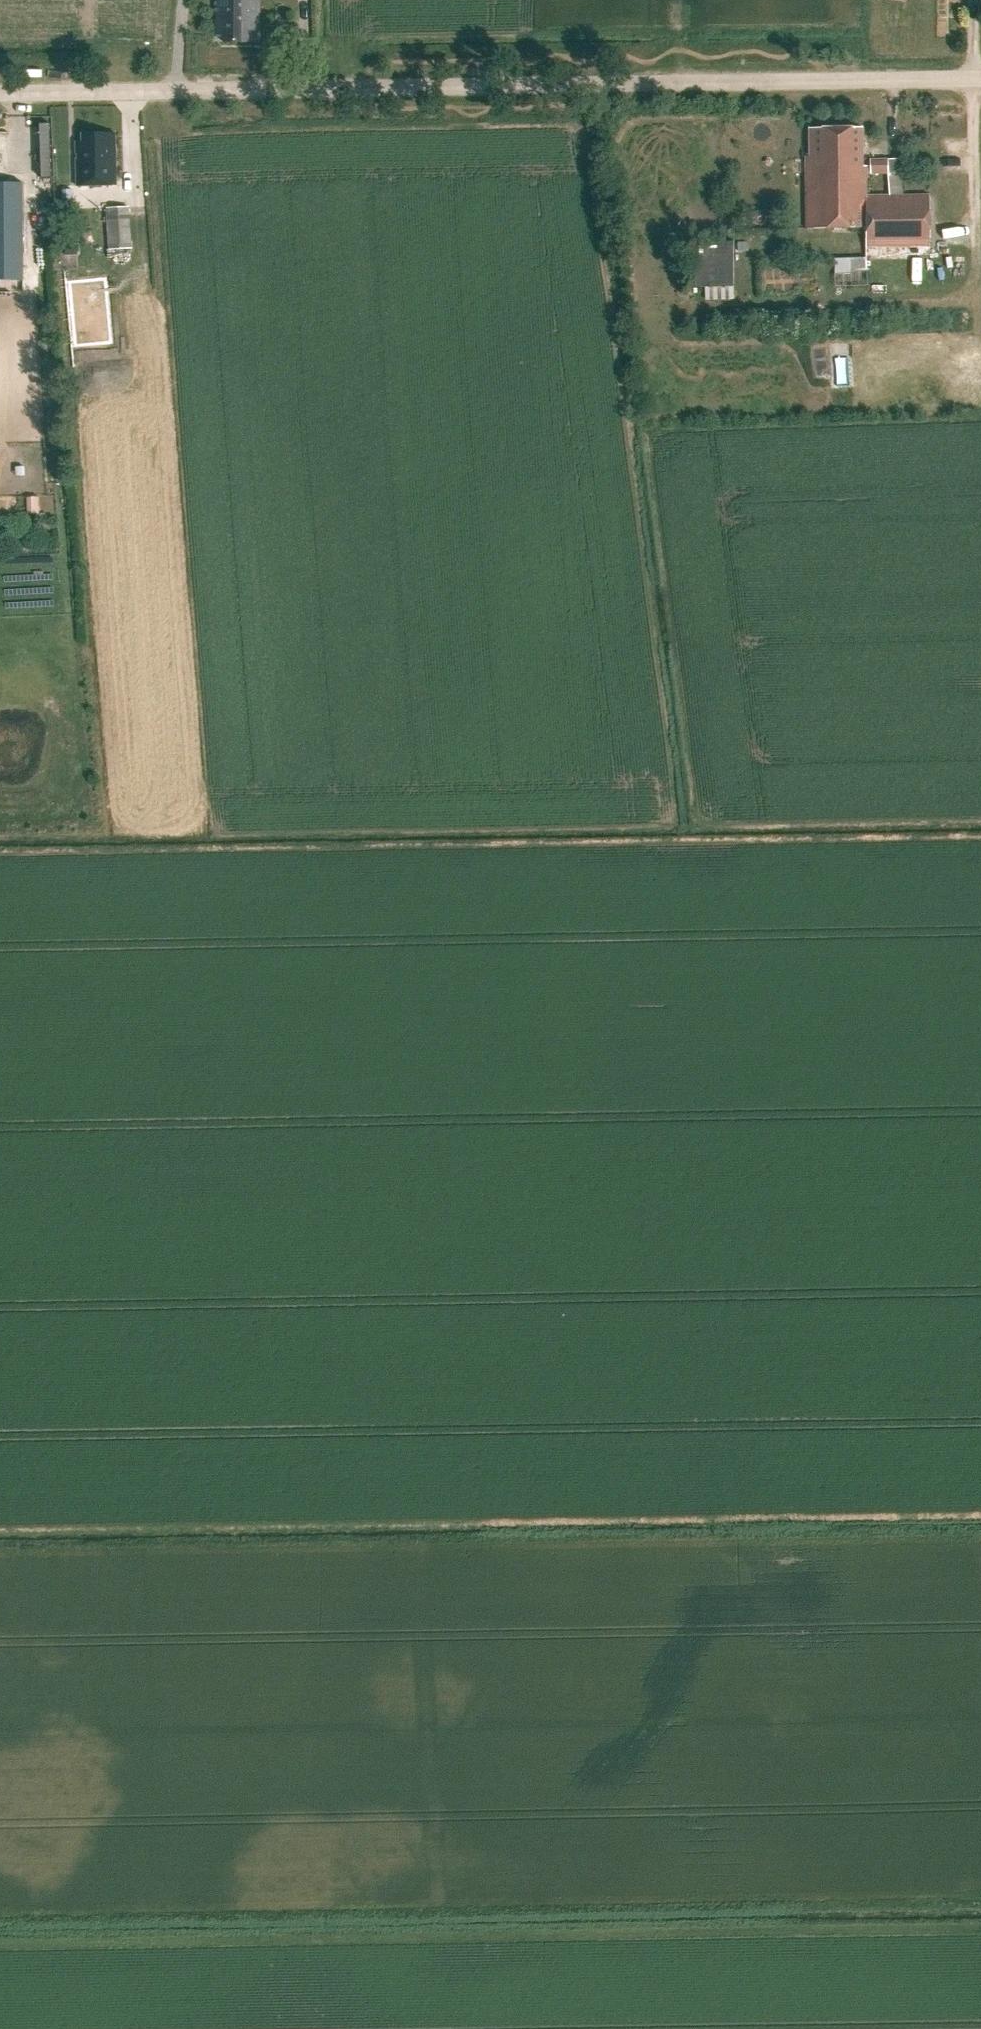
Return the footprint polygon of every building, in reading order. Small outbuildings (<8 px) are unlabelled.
[(216,35),(225,35),(224,43),(261,43),(261,0),(216,0),(216,35)] [(806,157),(807,229),(866,228),(866,246),(930,245),(929,196),(903,196),(901,159),(888,160),(870,160),(871,174),(888,174),(890,196),(866,196),(866,167),(862,167),(862,128),(810,129),(810,157),(806,157)] [(8,132),(0,132),(0,169),(8,169),(8,132)] [(114,136),(114,135),(77,135),(78,184),(115,184),(114,136)] [(23,280),(23,183),(0,183),(0,280),(23,280)] [(131,249),(128,208),(107,209),(110,250),(131,249)] [(689,286),(733,286),(734,241),(695,241),(695,279),(689,279),(689,286)] [(67,256),(78,255),(78,243),(66,244),(65,244),(65,256),(67,256)] [(866,259),(835,259),(835,276),(850,276),(850,272),(867,271),(866,260),(866,259)] [(27,498),(28,514),(39,514),(39,497),(27,498)]
